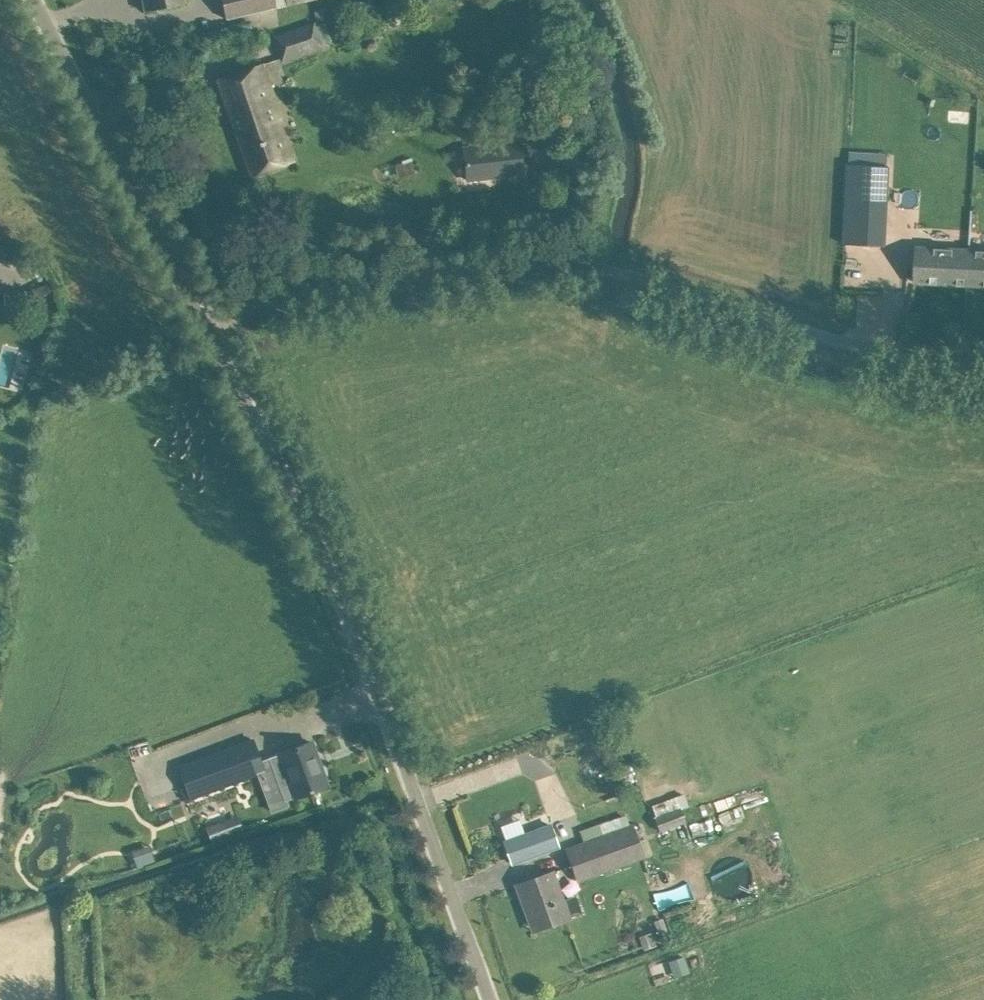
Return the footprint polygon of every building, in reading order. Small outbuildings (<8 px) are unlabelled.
[(164,7),(184,3),(184,0),(142,0),(144,11),(164,7)] [(309,0),(222,0),(226,17),(277,6),(277,7),(309,0)] [(282,62),(323,46),(322,43),(332,40),(325,20),(316,24),(314,21),(273,36),(282,62)] [(251,175),(270,169),(292,161),(277,116),(271,118),(268,108),(277,105),(262,63),(217,79),(251,175)] [(522,173),(520,153),(518,141),(463,147),(466,179),(522,173)] [(887,165),(847,164),(843,244),(883,245),(887,165)] [(21,263),(25,250),(0,244),(0,258),(21,263)] [(914,281),(961,283),(963,250),(916,247),(914,281)] [(963,250),(961,283),(983,285),(983,251),(963,250)] [(32,304),(29,315),(33,316),(53,320),(56,310),(32,304)] [(252,739),(179,766),(190,797),(263,770),(252,739)] [(279,753),(271,756),(286,799),(295,796),(308,792),(327,785),(311,742),(292,748),(279,753)] [(661,832),(686,823),(676,795),(651,804),(661,832)] [(222,820),(206,826),(212,842),(228,836),(222,820)] [(552,822),(504,839),(513,864),(561,847),(552,822)] [(566,850),(577,881),(645,857),(634,824),(566,850)] [(151,850),(133,856),(137,867),(155,861),(151,850)] [(532,931),(556,922),(566,919),(560,903),(564,902),(553,871),(515,885),(524,907),(532,931)] [(668,960),(675,978),(690,972),(684,955),(668,960)]
